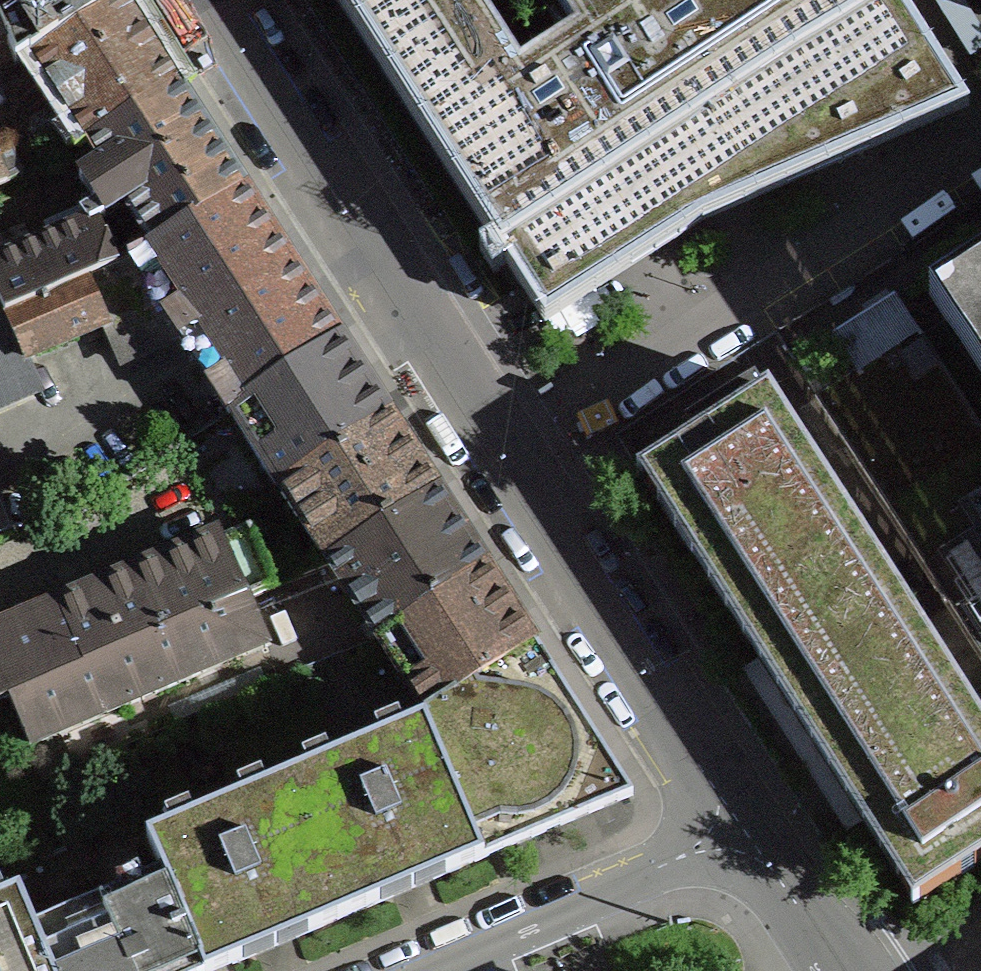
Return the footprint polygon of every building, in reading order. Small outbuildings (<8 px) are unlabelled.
[(16,66),(30,57),(119,0),(0,0),(0,30),(6,44),(16,66)] [(61,107),(86,146),(178,87),(123,0),(119,0),(30,57),(55,97),(44,103),(51,114),(61,107)] [(545,325),(599,291),(658,253),(708,221),(971,111),(900,0),(336,0),(545,325)] [(970,61),(980,55),(980,31),(963,0),(935,0),(970,61)] [(93,199),(79,208),(89,223),(97,220),(125,205),(152,247),(243,188),(178,87),(86,146),(99,166),(79,179),(93,199)] [(6,185),(21,179),(7,150),(0,153),(0,187),(6,185)] [(15,206),(6,185),(0,187),(0,212),(15,206)] [(128,259),(176,334),(292,264),(243,188),(152,247),(128,259)] [(89,223),(0,261),(0,297),(6,312),(116,264),(97,220),(89,223)] [(116,264),(6,312),(4,316),(24,360),(107,324),(122,363),(176,334),(128,259),(116,264)] [(292,264),(176,334),(227,413),(231,411),(340,340),(292,264)] [(951,310),(954,315),(956,314),(970,336),(968,337),(970,340),(972,339),(980,353),(980,290),(951,310)] [(923,339),(820,405),(980,657),(980,429),(923,339)] [(340,340),(231,411),(278,487),(389,416),(340,340)] [(783,418),(767,394),(769,392),(767,389),(698,434),(698,435),(685,444),(684,442),(636,473),(639,477),(641,475),(643,474),(648,482),(646,484),(653,495),(655,493),(659,498),(656,500),(897,876),(900,874),(903,879),(901,881),(908,892),(910,890),(915,898),(910,901),(912,905),(961,874),(960,873),(973,864),(974,865),(980,861),(980,728),(783,418)] [(278,487),(326,562),(327,561),(438,492),(389,416),(278,487)] [(438,492),(327,561),(376,639),(486,567),(438,492)] [(245,596),(272,584),(248,526),(131,575),(58,606),(0,632),(0,700),(9,696),(245,596)] [(535,643),(486,567),(376,639),(424,714),(535,643)] [(9,696),(31,746),(266,646),(245,596),(9,696)] [(632,795),(535,643),(424,714),(427,718),(422,720),(481,859),(632,795)] [(344,917),(481,859),(422,720),(285,779),(344,917)] [(202,970),(216,970),(344,917),(285,779),(146,838),(161,874),(202,970)] [(128,970),(202,970),(161,874),(98,899),(128,970)] [(32,927),(17,892),(0,899),(0,970),(50,970),(32,927)] [(50,970),(128,970),(98,899),(32,927),(50,970)]
